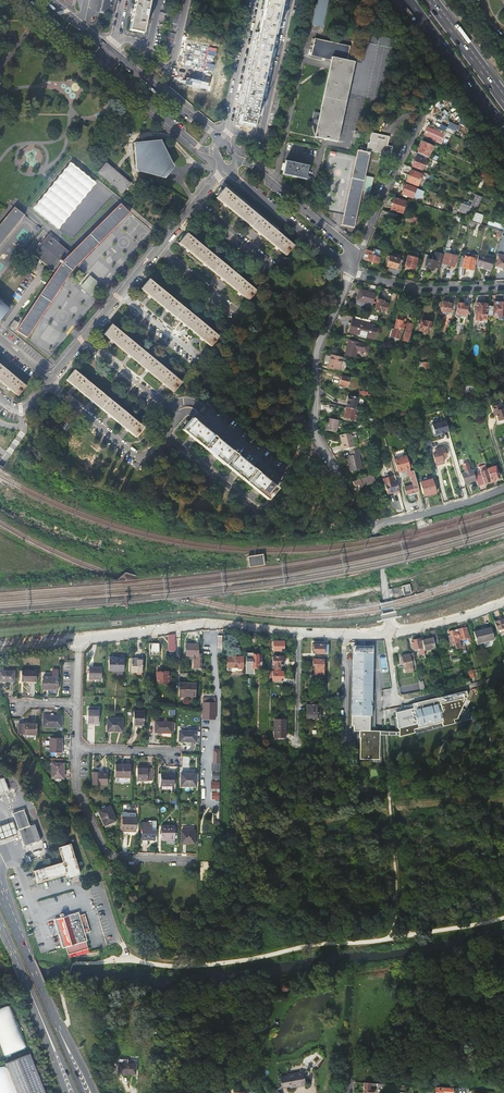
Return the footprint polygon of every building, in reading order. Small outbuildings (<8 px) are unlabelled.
[(99,12),(113,15),(116,0),(102,0),(99,12)] [(130,28),(144,31),(150,0),(136,0),(130,28)] [(169,29),(177,30),(183,0),(175,0),(169,29)] [(184,32),(192,33),(199,0),(191,0),(184,32)] [(241,121),(255,124),(281,0),(267,0),(241,121)] [(294,7),(302,8),(304,0),(295,0),(294,7)] [(323,27),(330,0),(319,0),(313,24),(323,27)] [(349,56),(348,60),(364,64),(368,43),(393,48),(394,46),(394,45),(396,36),(367,30),(361,59),(349,56)] [(176,35),(168,33),(163,55),(171,56),(176,35)] [(189,37),(178,90),(186,92),(186,93),(186,95),(187,96),(189,97),(221,104),(234,47),(189,37)] [(351,46),(316,39),(312,55),(331,60),(332,60),(332,62),(335,63),(335,62),(342,64),(343,59),(348,60),(349,56),(351,46)] [(340,132),(353,71),(331,66),(320,118),(315,117),(315,119),(316,122),(316,124),(317,127),(317,129),(317,130),(318,132),(319,134),(320,136),(322,138),(338,142),(339,136),(336,136),(337,132),(340,132)] [(455,134),(458,124),(449,122),(446,131),(455,134)] [(263,152),(265,153),(270,154),(272,143),(275,129),(268,128),(263,152)] [(434,131),(428,128),(424,137),(450,149),(454,140),(437,133),(439,130),(435,128),(434,131)] [(388,145),(390,136),(372,132),(370,143),(368,142),(367,147),(361,146),(361,151),(357,150),(342,225),(354,228),(362,190),(371,192),(374,178),(366,176),(371,153),(371,151),(380,153),(379,159),(387,161),(388,155),(391,155),(393,146),(388,145)] [(161,141),(134,143),(136,169),(162,178),(173,165),(161,141)] [(423,142),(417,154),(428,158),(433,147),(423,142)] [(413,166),(423,170),(427,160),(416,157),(413,166)] [(123,193),(132,182),(107,161),(98,172),(123,193)] [(71,162),(32,209),(58,230),(97,183),(71,162)] [(281,178),(304,183),(308,168),(284,164),(281,178)] [(412,170),(407,181),(418,185),(422,174),(412,170)] [(408,196),(413,198),(416,188),(406,185),(402,194),(404,194),(403,196),(407,197),(408,196)] [(275,246),(286,255),(294,245),(224,188),(216,198),(222,203),(235,213),(258,232),(275,246)] [(477,209),(482,196),(476,194),(471,206),(477,209)] [(393,199),(390,210),(401,213),(404,201),(393,199)] [(72,253),(50,234),(34,253),(56,272),(17,329),(27,336),(73,269),(130,212),(121,203),(72,253)] [(461,203),(458,211),(468,215),(471,207),(461,203)] [(0,225),(0,245),(23,218),(25,220),(28,217),(15,207),(0,225)] [(474,215),(471,220),(481,223),(482,218),(474,215)] [(236,291),(248,301),(256,291),(187,234),(179,244),(188,252),(200,262),(220,278),(236,291)] [(366,250),(363,259),(379,264),(381,258),(373,256),(374,252),(366,250)] [(425,255),(421,269),(426,270),(426,268),(434,269),(435,267),(441,269),(444,257),(444,254),(436,252),(434,261),(428,259),(429,256),(425,255)] [(444,257),(441,269),(439,276),(444,277),(446,268),(447,264),(456,266),(458,257),(444,254),(444,257)] [(466,257),(464,268),(475,270),(478,256),(474,255),(473,258),(466,257)] [(480,255),(478,265),(485,267),(484,269),(491,271),(495,260),(480,255)] [(408,256),(405,266),(415,269),(418,258),(408,256)] [(389,257),(386,266),(401,270),(404,261),(389,257)] [(90,277),(80,288),(91,297),(101,286),(90,277)] [(201,338),(211,347),(219,337),(149,280),(141,289),(151,298),(165,309),(184,325),(201,338)] [(360,290),(357,301),(373,306),(376,294),(360,290)] [(378,300),(375,310),(385,313),(388,304),(383,303),(384,302),(378,300)] [(1,319),(9,308),(0,301),(0,318),(1,319)] [(442,302),(441,312),(450,314),(450,311),(454,311),(456,304),(451,303),(451,304),(447,304),(447,303),(442,302)] [(487,314),(493,315),(493,313),(503,313),(503,310),(503,303),(493,302),(493,307),(487,306),(487,314)] [(464,304),(458,303),(456,317),(461,318),(462,315),(466,316),(468,307),(463,306),(464,304)] [(476,303),(474,320),(476,321),(479,321),(481,321),(481,319),(486,319),(486,318),(487,314),(486,314),(487,304),(476,303)] [(352,321),(348,333),(359,336),(360,331),(368,333),(367,339),(374,341),(377,331),(372,329),(373,327),(370,326),(371,321),(368,321),(355,317),(354,322),(352,321)] [(392,330),(390,337),(400,339),(402,333),(404,325),(402,325),(403,322),(397,320),(394,331),(392,330)] [(407,323),(403,339),(409,340),(413,324),(407,323)] [(420,323),(417,333),(428,336),(430,326),(420,323)] [(104,335),(173,392),(182,381),(112,325),(104,335)] [(348,341),(345,355),(354,357),(356,351),(366,353),(368,346),(348,341)] [(342,357),(328,354),(321,352),(320,352),(320,363),(320,366),(333,369),(339,371),(342,357)] [(0,365),(0,382),(13,393),(17,396),(25,386),(0,365)] [(128,430),(136,437),(144,427),(74,370),(66,380),(73,385),(89,399),(108,414),(128,430)] [(349,378),(341,376),(340,376),(339,380),(340,380),(339,384),(347,386),(349,378)] [(348,402),(347,408),(357,410),(360,399),(350,396),(350,397),(349,396),(347,402),(348,402)] [(498,420),(503,418),(503,407),(500,408),(499,403),(492,406),(494,411),(495,411),(498,420)] [(346,408),(343,418),(354,421),(357,410),(347,408),(346,408)] [(260,493),(268,500),(278,488),(192,417),(183,429),(185,432),(198,442),(212,453),(226,465),(242,478),(260,493)] [(329,418),(328,425),(326,425),(325,430),(336,432),(337,426),(339,420),(329,418)] [(435,435),(449,431),(446,420),(432,424),(435,435)] [(24,439),(23,443),(29,445),(35,430),(28,427),(24,439)] [(340,435),(344,449),(356,446),(352,432),(340,435)] [(442,458),(446,457),(444,447),(435,449),(436,454),(432,455),(435,465),(440,464),(443,463),(442,458)] [(347,456),(349,463),(359,459),(358,454),(359,454),(358,451),(360,450),(360,449),(349,452),(350,455),(347,456)] [(404,487),(406,494),(419,491),(417,483),(413,470),(410,471),(406,456),(394,459),(397,471),(406,469),(408,476),(410,476),(413,484),(404,487)] [(350,466),(349,466),(350,472),(361,469),(359,459),(349,463),(349,464),(350,464),(350,466)] [(465,475),(469,487),(477,484),(474,474),(474,473),(472,473),(469,466),(466,468),(465,463),(462,464),(463,469),(464,468),(466,475),(465,475)] [(474,474),(477,484),(478,486),(491,481),(487,470),(486,465),(479,467),(481,472),(474,474)] [(487,470),(491,481),(491,482),(495,481),(495,479),(499,477),(496,467),(487,470)] [(373,472),(354,481),(355,484),(356,484),(357,485),(367,481),(368,483),(372,481),(371,479),(375,477),(373,472)] [(432,478),(420,481),(423,494),(428,492),(429,494),(436,492),(432,478)] [(384,484),(387,494),(399,491),(397,483),(396,480),(384,484)] [(249,566),(264,564),(263,554),(248,555),(249,566)] [(409,584),(402,586),(405,595),(412,593),(409,584)] [(498,625),(503,624),(503,614),(496,617),(498,625)] [(458,632),(460,640),(467,638),(469,637),(469,635),(467,627),(457,630),(458,632)] [(482,630),(486,642),(494,639),(491,628),(482,630)] [(449,632),(452,644),(455,643),(456,649),(462,648),(460,642),(460,640),(458,632),(455,632),(454,630),(449,632)] [(474,633),(477,644),(486,642),(482,630),(474,633)] [(422,640),(424,648),(424,649),(435,647),(434,643),(433,638),(422,640)] [(412,641),(414,650),(418,649),(422,648),(420,639),(412,641)] [(284,641),(273,641),(273,650),(271,650),(271,655),(281,656),(281,651),(284,651),(284,641)] [(462,648),(465,663),(469,662),(464,641),(460,642),(462,648)] [(187,645),(187,657),(195,657),(195,668),(202,668),(202,654),(198,654),(198,646),(187,645)] [(329,646),(314,645),(314,652),(317,652),(317,656),(324,656),(324,655),(329,655),(329,646)] [(400,735),(399,731),(385,731),(378,731),(378,726),(370,726),(371,700),(372,700),(374,646),(355,645),(354,694),(355,694),(355,699),(354,699),(353,725),(355,726),(355,731),(361,731),(361,738),(362,738),(361,759),(381,760),(382,735),(386,735),(400,735)] [(400,656),(401,662),(403,662),(405,670),(403,670),(404,673),(414,671),(413,668),(410,654),(400,656)] [(257,655),(252,655),(252,670),(262,671),(262,658),(257,658),(257,655)] [(232,658),(227,658),(227,672),(231,672),(231,668),(237,668),(237,670),(242,670),(242,657),(232,657),(232,658)] [(274,657),(274,666),(274,670),(280,670),(280,666),(283,666),(283,657),(274,657)] [(135,658),(132,658),(131,672),(142,672),(142,660),(135,660),(135,658)] [(124,659),(108,659),(108,671),(124,671),(124,659)] [(324,660),(313,659),(313,667),(316,667),(316,675),(324,676),(324,660)] [(102,668),(89,668),(89,680),(102,681),(102,668)] [(21,670),(21,681),(36,681),(36,671),(21,670)] [(273,671),(273,681),(278,681),(278,678),(283,678),(283,671),(273,671)] [(0,672),(0,683),(14,683),(14,672),(0,672)] [(169,672),(157,673),(158,684),(170,683),(170,684),(172,684),(171,675),(169,675),(169,672)] [(58,677),(44,677),(43,689),(58,690),(58,677)] [(454,682),(456,688),(471,684),(469,679),(469,678),(465,679),(454,682)] [(196,684),(180,683),(179,696),(196,697),(196,684)] [(469,695),(468,690),(413,703),(414,708),(396,712),(398,728),(399,728),(399,731),(400,735),(401,735),(401,737),(417,733),(416,729),(444,722),(445,726),(457,723),(456,719),(461,718),(465,708),(469,695)] [(204,711),(204,716),(204,721),(215,721),(215,704),(202,703),(202,711),(204,711)] [(318,704),(306,704),(306,718),(321,718),(321,708),(317,708),(318,704)] [(465,708),(461,718),(462,722),(474,719),(471,711),(465,708)] [(100,710),(89,710),(88,723),(95,723),(95,724),(99,725),(100,710)] [(145,712),(135,712),(134,725),(145,725),(145,712)] [(62,717),(44,717),(44,726),(62,727),(62,717)] [(123,719),(108,719),(108,731),(123,732),(123,719)] [(286,720),(275,720),(275,738),(285,738),(286,720)] [(173,722),(156,722),(156,733),(172,733),(173,722)] [(37,724),(19,724),(19,734),(37,735),(37,724)] [(197,731),(180,731),(180,741),(196,742),(197,731)] [(63,739),(51,738),(51,752),(62,752),(63,739)] [(63,763),(53,762),(53,777),(63,778),(63,771),(62,771),(63,763)] [(130,765),(115,765),(114,778),(130,778),(130,765)] [(151,768),(137,768),(136,781),(151,781),(151,768)] [(107,774),(93,773),(93,785),(106,785),(107,774)] [(174,774),(161,774),(160,786),(174,786),(174,774)] [(196,774),(181,774),(181,786),(196,786),(196,774)] [(7,779),(0,781),(0,786),(1,788),(3,794),(11,792),(9,785),(7,779)] [(137,804),(123,803),(123,811),(137,811),(137,804)] [(110,806),(98,811),(104,825),(116,820),(110,806)] [(15,820),(19,833),(24,846),(41,840),(35,824),(30,826),(24,809),(12,813),(15,820)] [(135,817),(123,817),(122,831),(128,831),(128,830),(135,830),(135,817)] [(15,820),(9,823),(2,825),(0,826),(0,839),(0,840),(1,840),(6,838),(13,836),(19,833),(15,820)] [(150,823),(142,823),(142,839),(154,839),(155,831),(150,831),(150,823)] [(174,826),(162,826),(162,839),(167,839),(167,838),(174,838),(174,826)] [(195,830),(181,830),(181,843),(195,843),(195,830)] [(34,871),(37,883),(66,874),(67,878),(80,874),(75,858),(71,844),(58,847),(63,862),(59,863),(34,871)] [(72,884),(81,881),(79,874),(70,877),(72,884)] [(78,912),(54,919),(63,948),(66,947),(68,954),(88,948),(86,941),(87,940),(85,933),(90,932),(85,914),(79,915),(78,912)] [(0,1062),(0,1063),(12,1092),(41,1092),(24,1052),(0,1062)] [(136,1070),(136,1060),(119,1059),(119,1069),(136,1070)] [(281,1087),(282,1089),(290,1088),(290,1089),(306,1086),(303,1071),(287,1074),(287,1076),(279,1077),(281,1087)] [(382,1084),(364,1083),(364,1092),(374,1092),(374,1090),(370,1090),(370,1086),(382,1087),(382,1084)]
